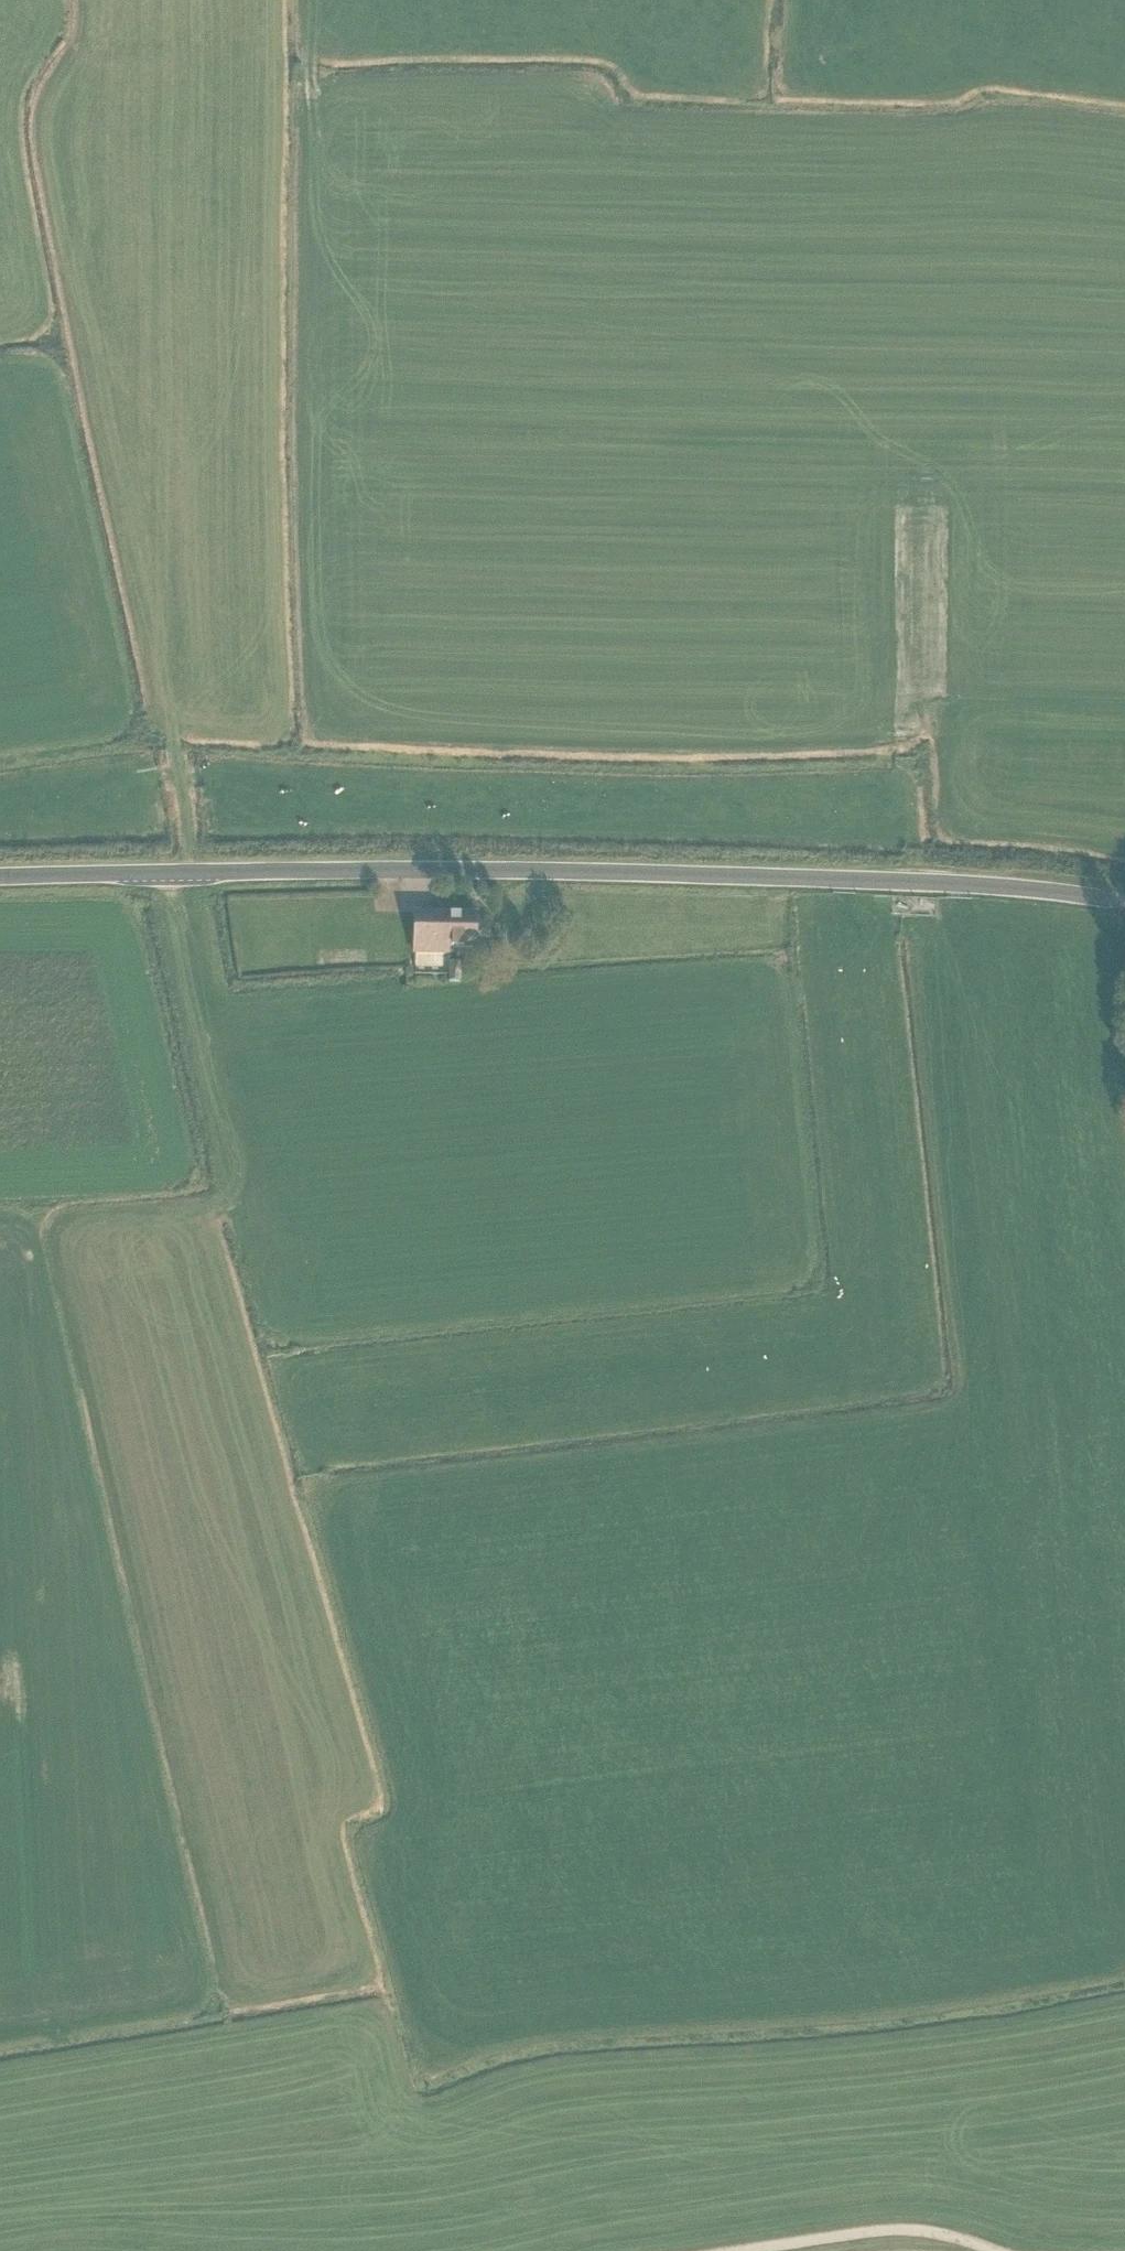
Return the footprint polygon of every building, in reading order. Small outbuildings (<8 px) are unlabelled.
[(414,953),(453,954),(453,947),(475,948),(475,913),(415,912),(414,953)] [(449,982),(460,982),(460,962),(448,961),(449,982)]
